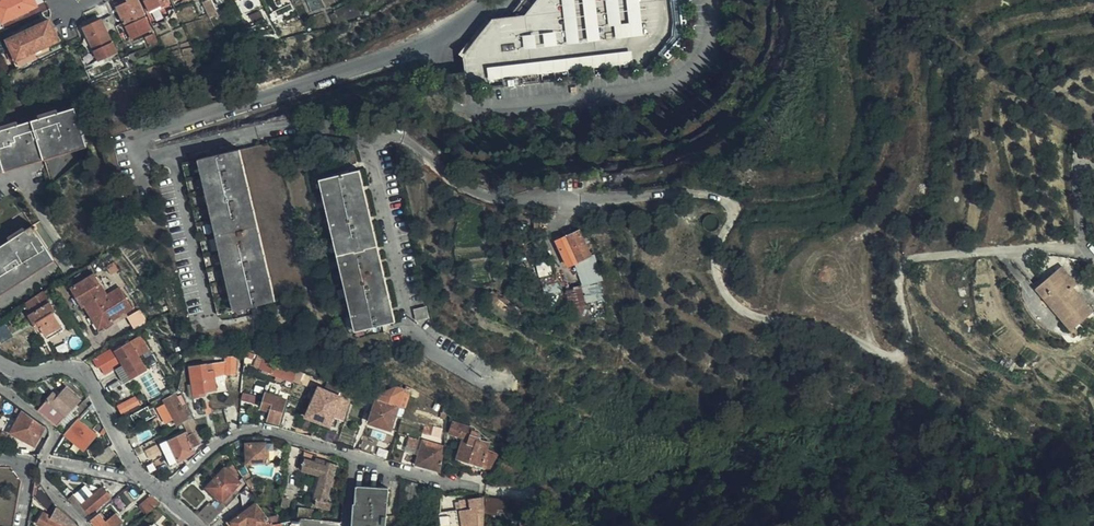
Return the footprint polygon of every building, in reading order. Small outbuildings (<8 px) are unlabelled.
[(38,6),(35,0),(2,0),(0,1),(0,19),(2,23),(38,6)] [(117,26),(119,30),(124,43),(149,32),(143,20),(147,18),(138,0),(127,0),(128,3),(116,8),(124,23),(117,26)] [(168,0),(143,0),(149,13),(161,7),(162,9),(167,7),(166,5),(169,3),(168,0)] [(207,15),(208,14),(215,11),(210,0),(209,0),(202,3),(207,15)] [(323,0),(309,0),(306,1),(311,13),(325,7),(326,9),(327,8),(323,0)] [(509,18),(494,18),(465,55),(464,58),(465,72),(466,77),(471,84),(474,86),(478,88),(482,88),(627,71),(646,70),(670,61),(686,43),(692,21),(689,0),(523,0),(509,18)] [(168,22),(179,19),(175,9),(168,12),(171,17),(166,18),(168,22)] [(336,27),(349,24),(349,20),(340,22),(335,13),(331,15),(336,27)] [(116,24),(111,15),(84,28),(96,51),(100,61),(116,53),(108,35),(119,30),(117,26),(116,24)] [(143,20),(149,32),(152,31),(147,18),(143,20)] [(16,37),(10,40),(19,60),(24,57),(27,63),(34,60),(31,55),(36,52),(39,58),(52,51),(49,45),(59,41),(50,21),(23,33),(16,37)] [(147,43),(157,39),(155,33),(145,38),(147,43)] [(149,47),(159,42),(157,39),(147,43),(149,47)] [(19,60),(10,40),(4,42),(17,68),(27,63),(24,57),(19,60)] [(100,61),(96,51),(91,54),(96,63),(100,61)] [(130,55),(130,56),(133,62),(140,60),(137,53),(130,55)] [(127,69),(135,66),(133,62),(130,56),(122,59),(127,69)] [(87,144),(76,108),(0,131),(0,170),(87,144)] [(218,315),(306,294),(271,143),(183,164),(218,315)] [(0,170),(0,175),(88,149),(87,144),(0,170)] [(396,322),(360,171),(319,181),(355,331),(396,322)] [(53,258),(33,226),(0,248),(0,292),(53,258)] [(568,266),(574,264),(590,256),(580,232),(572,235),(570,230),(564,233),(566,238),(556,242),(568,266)] [(574,264),(582,288),(603,281),(595,254),(590,256),(574,264)] [(53,258),(0,292),(0,297),(55,261),(53,258)] [(106,268),(111,275),(119,270),(115,263),(106,268)] [(1062,267),(1057,271),(1073,289),(1077,285),(1062,267)] [(1073,289),(1057,271),(1035,289),(1070,331),(1092,313),(1073,289)] [(77,298),(101,284),(95,274),(71,289),(77,298)] [(603,281),(582,288),(586,305),(586,307),(609,302),(603,281)] [(127,316),(134,312),(120,288),(108,295),(101,284),(77,298),(83,309),(85,308),(99,330),(113,321),(114,324),(127,316)] [(586,305),(582,288),(580,288),(567,293),(567,294),(570,309),(586,305)] [(495,295),(509,307),(511,303),(497,291),(495,295)] [(43,292),(26,303),(32,314),(28,316),(34,325),(37,323),(41,328),(46,336),(61,327),(53,314),(56,312),(43,292)] [(429,318),(426,308),(414,311),(416,321),(429,318)] [(134,329),(142,325),(134,312),(127,316),(134,329)] [(64,330),(61,327),(46,336),(48,340),(64,330)] [(141,336),(130,342),(139,357),(149,350),(141,336)] [(139,357),(130,342),(123,346),(122,343),(113,348),(115,352),(107,356),(105,353),(93,360),(98,369),(100,368),(104,376),(116,369),(118,373),(124,369),(131,380),(148,371),(139,357)] [(246,352),(246,351),(245,358),(253,361),(255,355),(246,352)] [(226,357),(226,363),(226,375),(231,376),(230,390),(236,390),(237,357),(226,357)] [(295,382),(296,379),(298,371),(275,362),(270,373),(295,382)] [(226,375),(226,363),(213,365),(215,378),(226,375)] [(215,378),(213,365),(212,364),(190,367),(193,385),(195,397),(205,396),(204,393),(216,391),(215,378)] [(124,369),(118,373),(124,384),(131,380),(124,369)] [(140,378),(153,397),(162,391),(150,372),(140,378)] [(327,383),(324,390),(342,397),(343,391),(327,383)] [(55,393),(39,410),(58,425),(81,400),(68,387),(59,396),(55,393)] [(346,416),(351,401),(348,400),(342,397),(324,390),(318,387),(305,418),(317,422),(313,434),(324,439),(329,427),(331,427),(336,413),(346,416)] [(396,416),(403,418),(407,404),(400,402),(404,390),(396,387),(381,394),(379,400),(377,399),(373,414),(370,424),(391,430),(396,416)] [(343,391),(342,397),(348,400),(350,394),(343,391)] [(366,396),(355,392),(352,402),(367,406),(370,397),(366,396)] [(256,398),(242,393),(240,418),(256,420),(256,398)] [(268,422),(280,425),(287,400),(266,394),(261,409),(270,412),(268,422)] [(174,419),(178,427),(180,426),(189,421),(176,395),(165,401),(169,409),(174,419)] [(117,407),(121,415),(140,406),(136,397),(117,407)] [(369,412),(373,414),(377,399),(374,398),(369,412)] [(75,411),(81,416),(89,407),(84,401),(75,411)] [(92,433),(96,437),(99,439),(95,444),(98,446),(104,439),(99,435),(105,428),(94,406),(93,404),(89,407),(98,425),(92,433)] [(229,425),(239,421),(234,406),(224,409),(229,425)] [(81,416),(65,434),(81,449),(83,451),(86,447),(96,437),(92,433),(98,425),(89,407),(81,416)] [(148,407),(131,416),(137,426),(154,417),(148,407)] [(167,422),(174,419),(169,409),(162,412),(167,422)] [(36,446),(46,426),(24,411),(13,433),(36,446)] [(288,413),(283,429),(294,432),(298,417),(288,413)] [(202,444),(200,441),(195,433),(199,431),(193,419),(183,425),(187,432),(160,444),(171,467),(195,453),(193,449),(202,444)] [(491,478),(501,459),(486,454),(489,444),(484,442),(485,439),(481,437),(481,435),(473,431),(473,429),(453,422),(450,433),(470,440),(462,460),(466,461),(463,470),(491,478)] [(363,437),(358,451),(364,453),(373,456),(378,441),(363,437)] [(420,440),(409,437),(404,454),(415,457),(419,458),(420,454),(417,452),(420,440)] [(444,457),(445,448),(423,442),(420,454),(419,458),(417,464),(442,471),(444,457)] [(268,449),(275,448),(275,444),(266,444),(253,444),(247,444),(247,464),(269,463),(268,449)] [(116,455),(110,448),(97,458),(101,463),(107,463),(116,455)] [(317,456),(304,453),(303,458),(305,459),(301,472),(320,477),(314,499),(317,500),(315,507),(331,511),(332,504),(328,502),(338,465),(316,459),(317,456)] [(222,503),(240,484),(232,477),(234,474),(228,469),(226,471),(225,469),(207,488),(222,503)] [(260,502),(264,486),(256,488),(252,480),(246,483),(248,486),(259,503),(260,502)] [(50,515),(56,504),(54,503),(40,485),(36,481),(33,496),(50,515)] [(418,501),(421,485),(417,484),(409,482),(406,485),(404,500),(418,501)] [(355,525),(386,525),(389,490),(357,488),(355,525)] [(85,519),(88,523),(98,514),(95,511),(110,498),(102,489),(83,505),(74,495),(68,501),(85,519)] [(235,501),(241,493),(238,490),(231,497),(235,501)] [(161,504),(151,496),(141,504),(149,513),(158,506),(161,504)] [(227,508),(235,501),(231,497),(223,505),(227,508)] [(453,498),(441,500),(440,516),(457,512),(453,498)] [(484,511),(482,498),(469,501),(470,507),(461,508),(464,525),(483,525),(484,511)] [(282,500),(280,510),(289,512),(291,501),(283,499),(282,500)] [(486,499),(485,499),(484,515),(497,516),(497,513),(517,515),(518,502),(486,499)] [(266,516),(258,505),(248,512),(228,525),(245,525),(247,525),(248,525),(280,525),(280,524),(278,524),(277,524),(271,525),(268,519),(266,516)] [(58,508),(52,518),(44,513),(37,525),(39,525),(77,525),(58,508)] [(248,512),(246,508),(225,523),(228,525),(248,512)] [(300,519),(313,520),(314,511),(299,510),(298,519),(300,519)] [(101,511),(99,513),(106,522),(108,520),(101,511)] [(88,523),(90,525),(117,525),(122,522),(116,514),(108,520),(106,522),(99,513),(98,514),(88,523)] [(271,525),(277,524),(279,517),(268,519),(271,525)]
